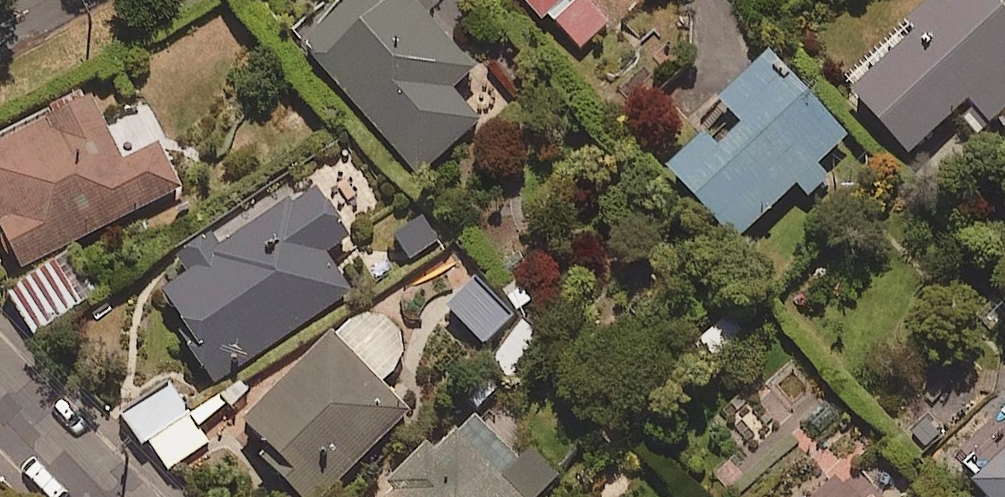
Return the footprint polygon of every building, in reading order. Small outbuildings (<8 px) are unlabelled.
[(442,9),(434,0),(353,0),(303,45),(420,177),(481,122),(454,91),(479,70),(432,18),(442,9)] [(586,1),(586,0),(526,0),(579,56),(610,27),(586,1)] [(948,0),(933,0),(907,24),(915,32),(852,92),(912,157),(971,102),(992,124),(1004,112),(1004,10),(995,0),(954,0),(951,3),(948,0)] [(848,138),(772,56),(721,104),(729,113),(669,169),(738,242),(799,186),(810,198),(829,179),(818,167),(848,138)] [(182,188),(160,145),(125,164),(90,97),(0,145),(0,223),(25,271),(182,188)] [(350,239),(311,183),(204,256),(209,263),(158,298),(218,385),(351,293),(325,256),(350,239)] [(440,246),(424,221),(395,239),(411,264),(440,246)] [(514,318),(479,283),(452,311),(487,346),(514,318)] [(730,313),(698,343),(722,368),(754,338),(730,313)] [(349,321),(250,421),(274,445),(263,457),(304,496),(331,496),(415,412),(387,384),(397,374),(403,355),(401,343),(391,327),(374,318),(361,317),(349,321)] [(484,367),(457,391),(480,416),(507,392),(484,367)] [(144,445),(189,415),(171,388),(127,418),(144,445)] [(189,415),(144,445),(164,473),(208,444),(199,430),(226,411),(216,397),(189,415)] [(393,496),(545,496),(566,475),(529,439),(515,453),(476,413),(439,451),(431,444),(389,486),(397,494),(393,496)] [(1000,436),(963,471),(987,496),(1004,496),(1004,442),(1000,436)] [(838,464),(803,496),(869,496),(838,464)]
